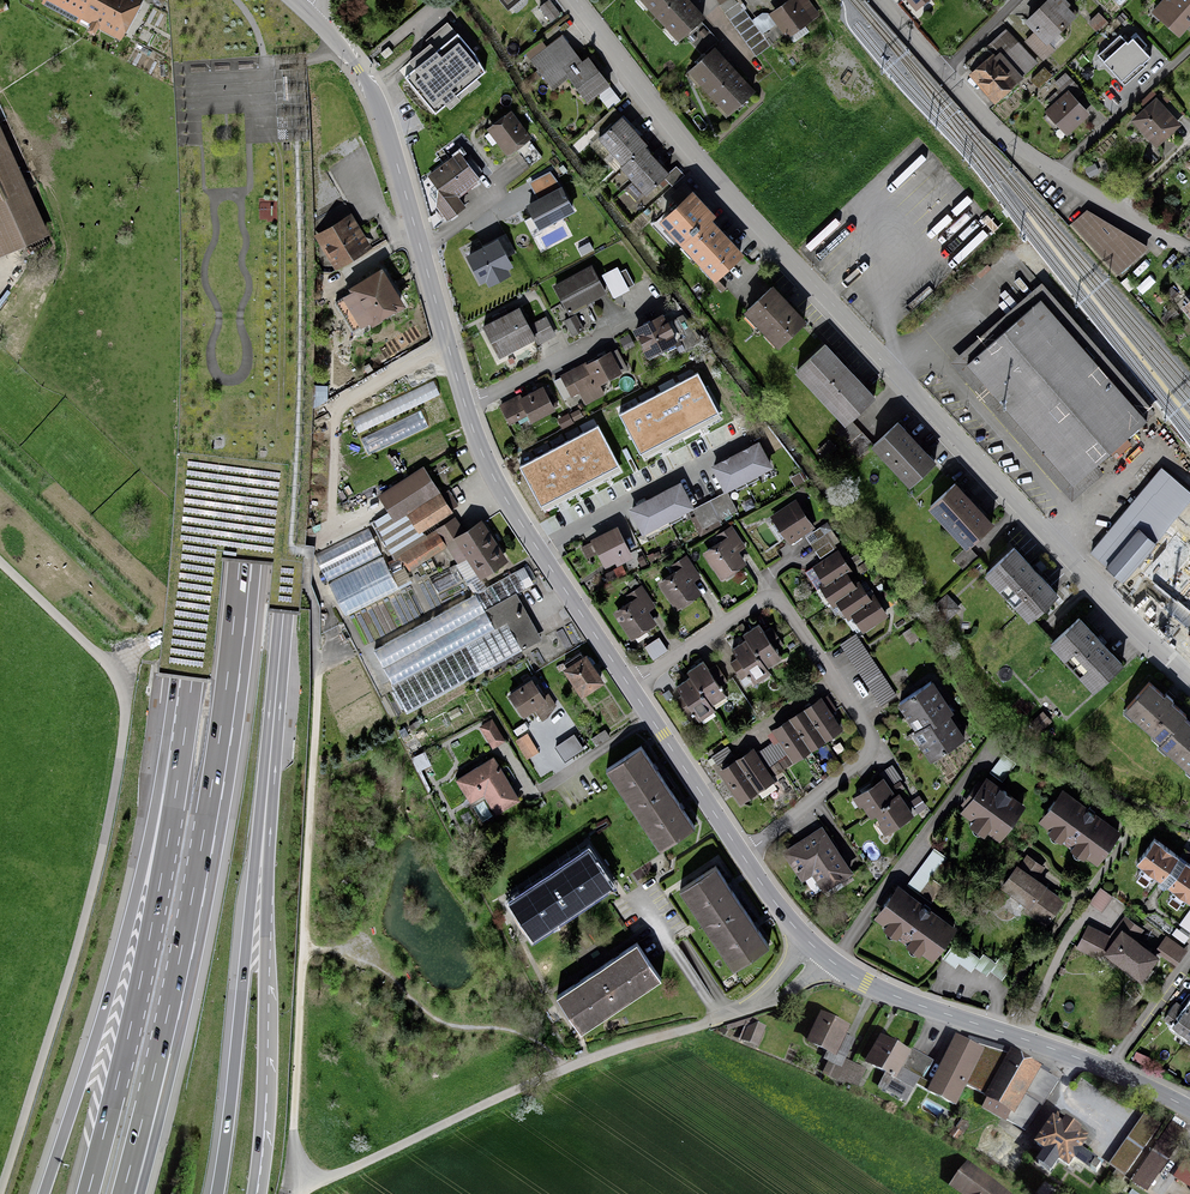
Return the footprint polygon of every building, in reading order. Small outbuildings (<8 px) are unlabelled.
[(48,5),(80,22),(84,13),(121,32),(137,0),(50,0),(48,5)] [(538,7),(551,25),(563,16),(551,0),(547,0),(538,7)] [(691,0),(641,0),(680,42),(707,17),(691,0)] [(744,10),(737,0),(726,0),(719,5),(726,16),(729,20),(743,39),(755,57),(786,35),(777,23),(761,34),(744,10)] [(786,35),(817,14),(808,0),(781,0),(784,3),(770,13),(777,23),(786,35)] [(918,9),(927,0),(909,0),(918,9)] [(1063,0),(1047,0),(1025,21),(1034,31),(1024,42),(1042,60),(1054,49),(1049,44),(1078,16),(1063,0)] [(1153,13),(1181,37),(1189,28),(1189,0),(1164,0),(1153,13)] [(1107,23),(1098,12),(1087,22),(1096,32),(1107,23)] [(719,41),(702,23),(686,38),(703,56),(719,41)] [(1007,28),(992,41),(1022,74),(1037,61),(1007,28)] [(457,34),(405,78),(439,118),(491,74),(457,34)] [(543,41),(525,53),(552,89),(569,77),(588,102),(598,94),(608,108),(620,99),(589,58),(583,62),(562,34),(546,45),(543,41)] [(1099,55),(1125,85),(1152,60),(1133,39),(1129,43),(1121,35),(1099,55)] [(756,90),(716,47),(690,71),(730,115),(756,90)] [(983,48),(965,64),(995,96),(1013,80),(983,48)] [(1043,69),(1031,80),(1038,88),(1050,77),(1043,69)] [(1086,113),(1068,95),(1051,112),(1068,130),(1086,113)] [(1158,98),(1133,121),(1158,147),(1182,125),(1158,98)] [(599,137),(611,150),(624,164),(620,168),(632,181),(625,187),(638,201),(670,171),(664,165),(657,157),(652,151),(645,144),(648,142),(642,136),(635,129),(629,122),(615,107),(595,125),(603,134),(599,137)] [(513,112),(487,130),(507,157),(516,150),(530,140),(532,139),(513,112)] [(7,249),(43,233),(0,136),(0,233),(7,249)] [(530,140),(516,150),(528,166),(542,157),(530,140)] [(460,151),(428,176),(440,190),(436,207),(449,222),(468,207),(459,196),(482,178),(460,151)] [(553,172),(532,182),(541,201),(529,207),(539,227),(573,210),(553,172)] [(719,232),(706,219),(712,213),(705,206),(684,185),(672,197),(680,205),(664,221),(716,276),(739,254),(719,232)] [(1086,209),(1069,224),(1117,275),(1148,248),(1086,209)] [(353,214),(316,236),(336,270),(373,248),(353,214)] [(506,235),(466,256),(481,285),(485,283),(488,288),(512,275),(509,270),(514,268),(507,254),(513,250),(506,235)] [(591,265),(553,285),(569,314),(607,294),(591,265)] [(625,268),(616,273),(625,289),(634,284),(625,268)] [(384,269),(343,293),(365,330),(405,307),(384,269)] [(1043,281),(952,359),(1065,489),(1156,411),(1043,281)] [(809,323),(776,286),(748,311),(781,348),(809,323)] [(521,305),(483,325),(501,357),(534,340),(537,345),(557,334),(547,315),(531,323),(521,305)] [(1173,306),(1161,316),(1167,324),(1179,314),(1173,306)] [(664,313),(633,329),(648,358),(679,342),(664,313)] [(576,314),(565,320),(574,336),(586,330),(576,314)] [(878,397),(829,344),(799,373),(848,425),(878,397)] [(617,346),(560,375),(571,397),(579,393),(585,405),(605,396),(600,386),(629,371),(617,346)] [(520,393),(502,402),(512,422),(530,413),(534,423),(556,411),(543,386),(522,397),(520,393)] [(583,414),(571,421),(576,430),(588,423),(583,414)] [(939,463),(901,421),(873,446),(911,488),(939,463)] [(732,455),(747,484),(759,478),(757,473),(771,465),(758,441),(732,455)] [(747,484),(732,455),(713,465),(725,488),(733,483),(736,490),(747,484)] [(424,466),(378,495),(395,522),(408,514),(420,533),(453,513),(424,466)] [(1159,467),(1088,553),(1122,581),(1189,499),(1189,493),(1159,467)] [(656,495),(670,523),(682,517),(679,511),(691,505),(681,483),(656,495)] [(997,523),(959,483),(932,508),(970,549),(997,523)] [(728,493),(711,500),(719,518),(736,511),(728,493)] [(670,523),(656,495),(631,508),(642,530),(654,524),(657,530),(670,523)] [(796,497),(770,514),(789,542),(815,526),(796,497)] [(709,501),(691,510),(701,529),(718,520),(709,501)] [(382,517),(372,522),(387,553),(397,548),(382,517)] [(439,528),(460,562),(469,557),(483,578),(507,563),(481,522),(465,533),(455,518),(439,528)] [(618,526),(591,539),(606,570),(633,557),(618,526)] [(723,540),(705,551),(721,577),(745,562),(738,551),(744,547),(732,527),(719,535),(723,540)] [(808,540),(810,544),(813,547),(815,551),(818,555),(820,558),(834,548),(830,541),(825,534),(821,527),(806,537),(808,540)] [(399,590),(367,528),(316,554),(347,616),(399,590)] [(434,532),(402,552),(411,566),(443,546),(434,532)] [(1061,595),(1017,548),(988,576),(1032,622),(1061,595)] [(821,588),(845,571),(850,568),(838,549),(804,572),(817,591),(821,588)] [(676,571),(660,582),(677,607),(700,592),(692,580),(699,575),(686,555),(671,565),(676,571)] [(455,563),(430,577),(439,593),(464,580),(455,563)] [(541,638),(516,593),(527,587),(517,569),(376,649),(395,683),(390,686),(406,713),(541,638)] [(837,602),(857,587),(845,571),(821,588),(832,605),(837,602)] [(851,612),(872,598),(862,584),(857,587),(837,602),(847,615),(851,612)] [(630,602),(614,612),(631,637),(654,622),(647,610),(654,606),(641,586),(626,596),(630,602)] [(947,594),(931,607),(945,622),(960,609),(947,594)] [(872,598),(851,612),(866,633),(890,616),(875,595),(872,598)] [(1084,618),(1054,645),(1097,693),(1127,667),(1084,618)] [(745,632),(749,638),(734,648),(740,656),(735,659),(732,662),(743,678),(749,674),(752,679),(769,668),(766,663),(780,654),(776,649),(783,645),(772,628),(765,632),(763,629),(759,623),(745,632)] [(896,697),(866,650),(855,634),(840,644),(846,652),(851,660),(862,677),(881,706),(896,697)] [(586,656),(565,669),(581,694),(601,681),(586,656)] [(689,670),(693,675),(677,686),(680,692),(683,695),(675,700),(685,716),(693,711),(697,717),(713,706),(710,701),(724,692),(720,687),(728,682),(717,665),(709,670),(708,667),(704,661),(689,670)] [(533,679),(509,693),(524,717),(536,710),(543,720),(554,713),(533,679)] [(956,714),(934,682),(900,706),(918,731),(913,734),(932,762),(965,739),(950,718),(956,714)] [(1185,716),(1186,715),(1169,699),(1150,682),(1124,710),(1189,769),(1189,721),(1185,716)] [(811,751),(826,741),(843,729),(821,698),(813,703),(804,709),(797,714),(790,719),(783,724),(773,730),(794,761),(811,751)] [(1043,713),(1031,723),(1039,733),(1052,723),(1043,713)] [(493,717),(478,725),(491,748),(506,740),(493,717)] [(528,733),(516,739),(526,758),(538,752),(528,733)] [(777,738),(757,751),(773,776),(793,764),(777,738)] [(681,807),(666,785),(658,773),(641,748),(610,769),(635,806),(663,848),(694,827),(681,807)] [(744,755),(736,760),(729,764),(719,770),(739,802),(756,791),(774,780),(754,748),(744,755)] [(520,798),(494,756),(456,779),(482,821),(520,798)] [(1016,763),(1005,756),(993,773),(1003,780),(1016,763)] [(874,814),(898,796),(884,777),(855,799),(868,818),(874,814)] [(1027,806),(987,777),(975,795),(961,813),(1001,842),(1027,806)] [(1123,832),(1064,788),(1039,822),(1098,866),(1123,832)] [(898,796),(874,814),(888,833),(915,814),(900,794),(898,796)] [(822,823),(781,850),(802,881),(812,875),(823,892),(854,871),(822,823)] [(1179,856),(1154,838),(1136,863),(1161,881),(1179,856)] [(532,934),(571,910),(612,883),(590,849),(569,862),(549,875),(531,887),(510,899),(532,934)] [(943,858),(931,849),(906,883),(931,901),(943,885),(930,876),(943,858)] [(1046,866),(1026,852),(1001,888),(1026,905),(1023,910),(1046,926),(1067,896),(1039,877),(1046,866)] [(1179,856),(1161,881),(1189,903),(1189,864),(1179,856)] [(716,866),(685,888),(739,966),(770,945),(757,926),(742,905),(732,890),(716,866)] [(960,928),(900,885),(875,919),(935,962),(960,928)] [(1113,897),(1099,886),(1088,901),(1102,912),(1113,897)] [(1179,924),(1189,931),(1189,909),(1179,924)] [(1109,935),(1087,925),(1076,949),(1101,961),(1105,956),(1143,982),(1161,957),(1137,939),(1144,931),(1123,916),(1109,935)] [(1184,948),(1165,935),(1154,950),(1173,963),(1184,948)] [(615,956),(597,968),(578,980),(555,996),(580,1033),(622,1005),(660,980),(634,942),(615,956)] [(956,950),(946,963),(954,969),(958,964),(971,973),(975,967),(987,977),(992,970),(1002,979),(1013,965),(1001,956),(996,962),(985,954),(980,959),(968,950),(963,956),(956,950)] [(1187,1036),(1189,1038),(1189,1003),(1185,1010),(1176,1003),(1164,1018),(1187,1036)] [(842,1045),(851,1026),(820,1011),(805,1041),(833,1054),(824,1073),(843,1082),(852,1064),(844,1061),(850,1049),(842,1045)] [(765,1030),(746,1023),(740,1040),(758,1048),(765,1030)] [(1056,1078),(1012,1054),(1008,1057),(979,1049),(957,1037),(928,1091),(954,1104),(965,1084),(988,1096),(982,1107),(1027,1131),(1056,1078)] [(909,1052),(907,1056),(880,1042),(868,1064),(885,1073),(879,1085),(903,1098),(914,1075),(924,1080),(932,1064),(909,1052)] [(866,1071),(852,1064),(843,1082),(857,1089),(866,1071)] [(1087,1144),(1056,1121),(1038,1145),(1067,1167),(1074,1157),(1091,1169),(1095,1164),(1081,1153),(1087,1144)] [(1023,1147),(996,1126),(978,1150),(1006,1170),(1023,1147)] [(967,1165),(950,1189),(957,1193),(1008,1193),(967,1165)]
